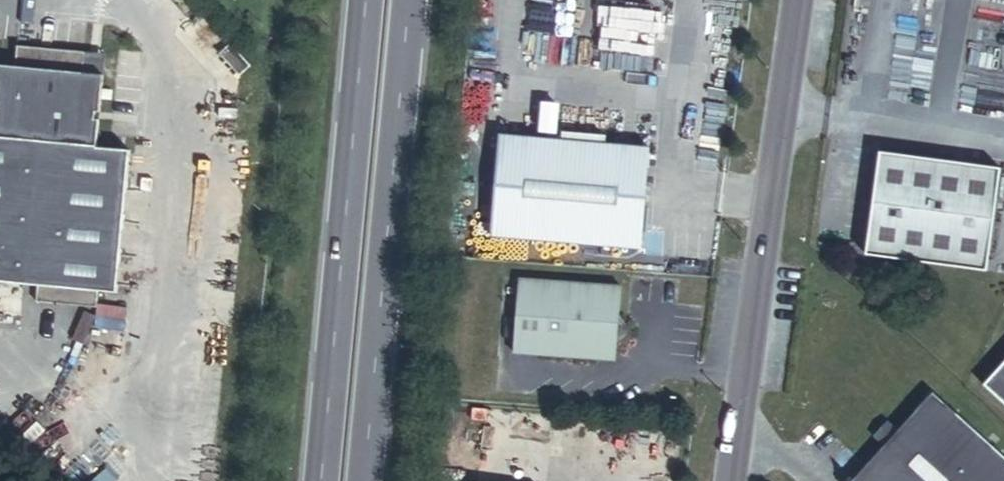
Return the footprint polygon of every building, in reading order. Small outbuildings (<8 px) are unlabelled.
[(0,65),(0,283),(26,287),(24,303),(84,311),(86,296),(104,298),(124,156),(91,151),(95,124),(91,123),(92,116),(96,117),(101,80),(81,77),(84,56),(17,47),(14,67),(0,65)] [(104,59),(84,56),(81,77),(101,80),(104,59)] [(228,57),(216,67),(236,89),(248,79),(228,57)] [(645,150),(494,137),(486,237),(636,250),(645,150)] [(999,168),(878,151),(864,254),(984,271),(999,168)] [(618,288),(517,280),(512,356),(598,362),(614,349),(630,335),(616,318),(618,288)] [(612,363),(614,349),(598,362),(612,363)] [(979,383),(1003,405),(1003,356),(979,383)] [(928,390),(893,428),(879,444),(845,480),(1003,480),(1003,459),(928,390)] [(868,434),(879,444),(893,428),(882,419),(868,434)]
